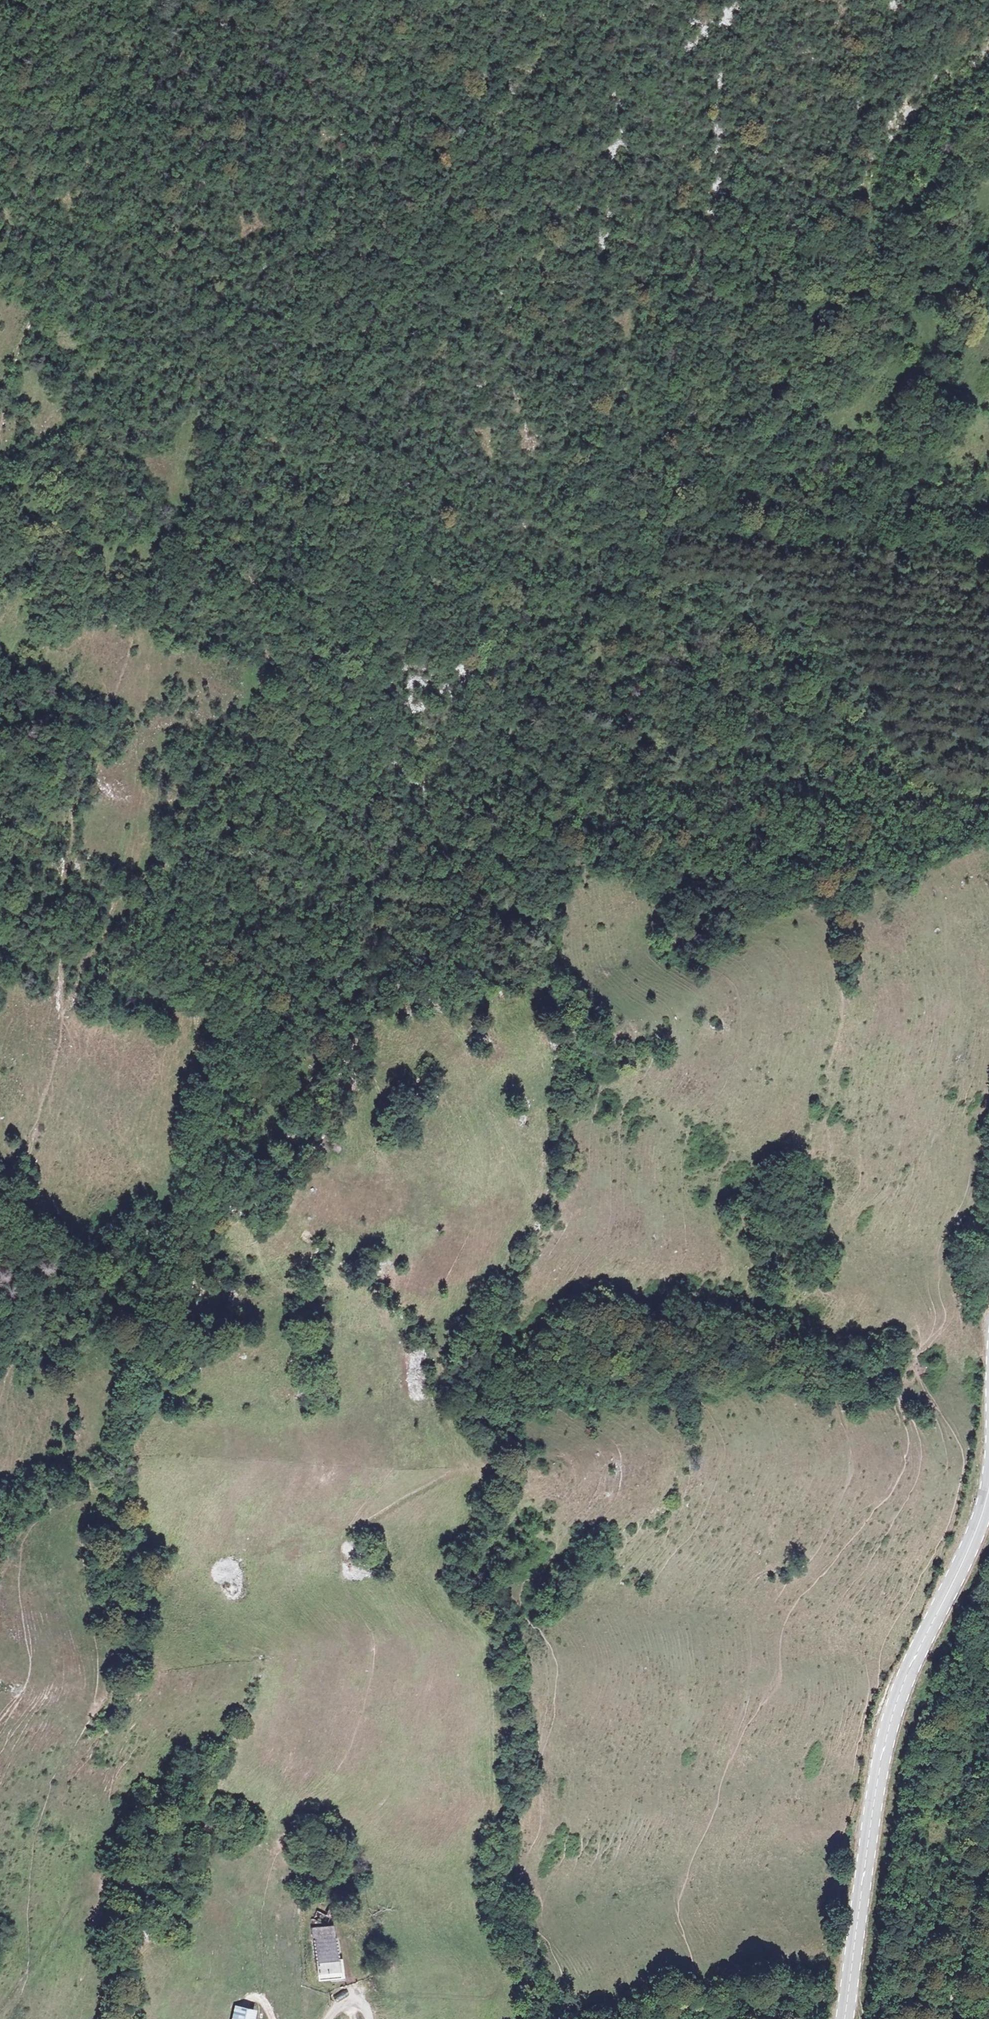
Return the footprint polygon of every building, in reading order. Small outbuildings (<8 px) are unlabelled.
[(312,1920),(327,1925),(329,1916),(315,1911),(312,1920)] [(327,1925),(312,1920),(310,1922),(320,1979),(344,1975),(337,1936),(334,1936),(331,1926),(330,1925),(327,1925)] [(235,2007),(232,2018),(255,2018),(256,2012),(235,2007)]
